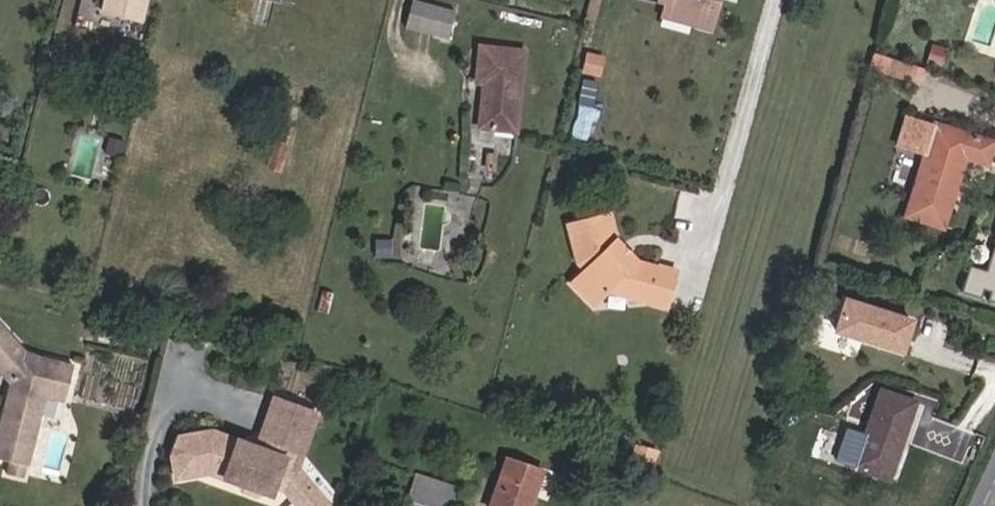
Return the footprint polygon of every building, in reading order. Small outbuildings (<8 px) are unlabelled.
[(97,10),(136,20),(141,0),(99,0),(97,10)] [(431,0),(413,0),(408,23),(450,34),(457,7),(431,0)] [(668,0),(664,0),(661,14),(690,21),(693,7),(668,0)] [(693,7),(690,21),(710,26),(717,0),(668,0),(693,7)] [(524,50),(481,43),(475,79),(492,81),(490,90),(480,88),(475,124),(511,130),(524,50)] [(921,66),(871,51),(867,68),(915,83),(921,66)] [(580,103),(577,135),(598,137),(601,105),(580,103)] [(901,216),(937,228),(961,158),(982,164),(989,142),(931,122),(931,125),(901,117),(893,144),(921,152),(901,216)] [(280,129),(267,126),(260,152),(274,156),(280,129)] [(644,289),(641,301),(661,306),(669,268),(650,264),(649,267),(630,263),(609,242),(604,217),(566,226),(571,261),(580,270),(568,284),(587,303),(601,290),(612,280),(644,289)] [(987,268),(969,263),(961,291),(994,300),(994,239),(987,268)] [(612,280),(601,290),(641,301),(644,289),(612,280)] [(898,352),(908,321),(842,299),(832,330),(898,352)] [(4,326),(0,330),(0,372),(6,379),(0,403),(0,455),(23,460),(41,393),(60,397),(69,360),(22,346),(4,326)] [(911,404),(878,393),(865,436),(854,469),(888,480),(911,404)] [(275,483),(285,487),(300,505),(330,505),(331,504),(318,489),(313,483),(306,484),(299,475),(301,469),(295,458),(285,454),(290,440),(299,443),(307,439),(317,410),(274,395),(257,445),(210,429),(180,434),(169,449),(175,476),(207,470),(240,481),(243,488),(257,492),(264,489),(272,492),(275,483)] [(865,436),(845,430),(835,463),(854,469),(865,436)] [(490,500),(505,505),(528,505),(542,468),(505,455),(490,500)] [(420,477),(411,505),(409,505),(458,505),(464,491),(420,477)]
